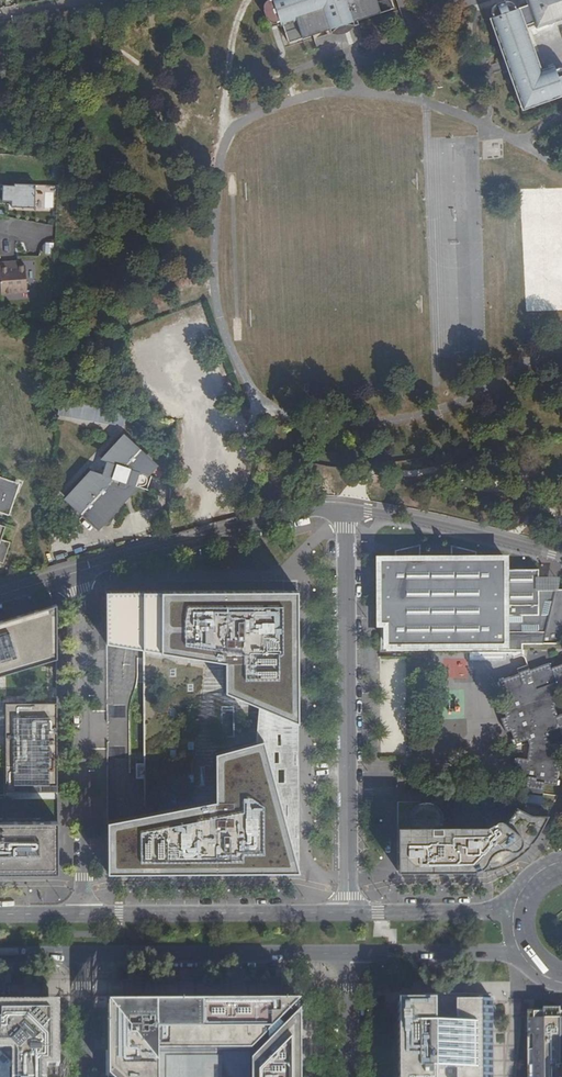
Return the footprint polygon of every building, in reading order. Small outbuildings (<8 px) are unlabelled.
[(290,37),(327,25),(357,15),(393,3),(392,0),(264,0),(263,3),(267,15),(270,17),(272,21),(278,19),(277,17),(280,16),(282,20),(285,19),(290,37)] [(527,4),(515,8),(513,4),(510,2),(506,2),(506,3),(497,5),(494,7),(492,10),(491,12),(492,14),(493,18),(489,19),(519,113),(561,99),(560,95),(561,94),(561,71),(559,69),(558,69),(555,69),(552,71),(551,67),(538,71),(524,26),(533,23),(535,28),(561,19),(561,0),(526,0),(527,4)] [(359,19),(357,15),(327,25),(328,29),(359,19)] [(8,172),(8,161),(0,160),(0,171),(8,172)] [(33,205),(35,183),(15,182),(14,204),(33,205)] [(41,203),(45,203),(45,209),(52,209),(53,190),(41,189),(41,203)] [(13,260),(0,262),(0,278),(1,293),(27,291),(25,265),(18,266),(14,266),(13,260)] [(80,498),(73,505),(96,526),(109,513),(110,514),(117,508),(115,506),(122,499),(127,486),(147,492),(152,478),(144,476),(153,466),(128,444),(114,458),(113,457),(107,463),(102,475),(99,474),(78,495),(80,498)] [(93,460),(90,471),(100,473),(102,462),(93,460)] [(8,515),(19,482),(0,476),(0,512),(8,515)] [(1,562),(8,541),(0,538),(0,562),(1,562)] [(387,650),(412,650),(523,650),(523,644),(561,644),(561,589),(559,589),(540,590),(540,577),(540,569),(506,569),(506,558),(478,558),(478,551),(452,545),(452,558),(421,558),(421,544),(396,550),(396,558),(380,558),(380,623),(387,623),(387,650)] [(559,577),(540,577),(540,590),(559,589),(559,577)] [(108,872),(300,871),(279,799),(281,798),(281,797),(282,796),(282,793),(280,791),(279,791),(277,791),(263,739),(270,710),(299,723),(298,591),(107,592),(107,644),(144,649),(144,762),(137,762),(137,777),(145,778),(145,813),(108,821),(108,872)] [(57,659),(57,605),(4,621),(0,622),(0,676),(57,659)] [(550,668),(548,664),(528,670),(526,666),(516,669),(517,674),(498,681),(505,701),(501,704),(505,717),(500,719),(505,732),(510,731),(515,743),(526,740),(528,745),(526,760),(516,758),(513,778),(526,780),(524,789),(542,791),(543,783),(555,784),(558,764),(554,763),(556,748),(550,745),(549,742),(547,740),(546,736),(546,732),(558,728),(561,738),(561,713),(556,715),(553,707),(557,700),(554,693),(557,688),(561,687),(561,664),(550,668)] [(58,703),(6,703),(6,792),(58,792),(58,703)] [(300,871),(299,723),(270,710),(263,739),(277,791),(279,791),(280,791),(282,793),(282,796),(281,797),(281,798),(279,799),(300,871)] [(419,787),(421,777),(410,775),(407,775),(398,774),(398,788),(407,789),(407,785),(419,787)] [(402,839),(398,847),(398,871),(470,872),(471,872),(480,871),(492,869),(502,866),(507,863),(520,856),(526,851),(529,847),(532,844),(536,839),(539,832),(545,814),(537,812),(540,793),(522,790),(520,807),(513,806),(509,819),(506,822),(503,824),(499,826),(493,825),(492,825),(489,822),(486,824),(483,826),(440,826),(440,817),(440,814),(439,811),(437,809),(435,806),(432,804),(428,802),(424,802),(420,802),(416,804),(412,806),(410,809),(408,813),(407,828),(402,839)] [(58,873),(59,873),(58,822),(0,822),(0,874),(58,873)] [(298,1011),(283,1028),(277,1024),(298,1001),(107,1002),(108,1076),(299,1076),(298,1011)] [(6,1051),(11,1056),(11,1076),(46,1076),(46,1067),(59,1067),(59,1063),(56,1063),(56,1053),(59,1053),(59,1049),(57,1049),(57,1039),(59,1039),(59,1035),(57,1035),(56,1024),(59,1024),(59,1020),(57,1020),(54,1018),(58,1013),(50,1006),(45,1011),(43,1008),(42,1002),(2,1002),(2,1005),(0,1005),(0,1051),(6,1051)] [(463,1008),(457,1015),(433,1015),(428,1009),(406,1009),(406,1015),(399,1015),(399,1076),(492,1076),(492,1015),(486,1015),(486,1011),(485,1009),(463,1008)] [(530,1076),(561,1076),(561,1014),(558,1014),(558,1009),(543,1009),(542,1014),(535,1014),(535,1020),(530,1020),(530,1076)]
